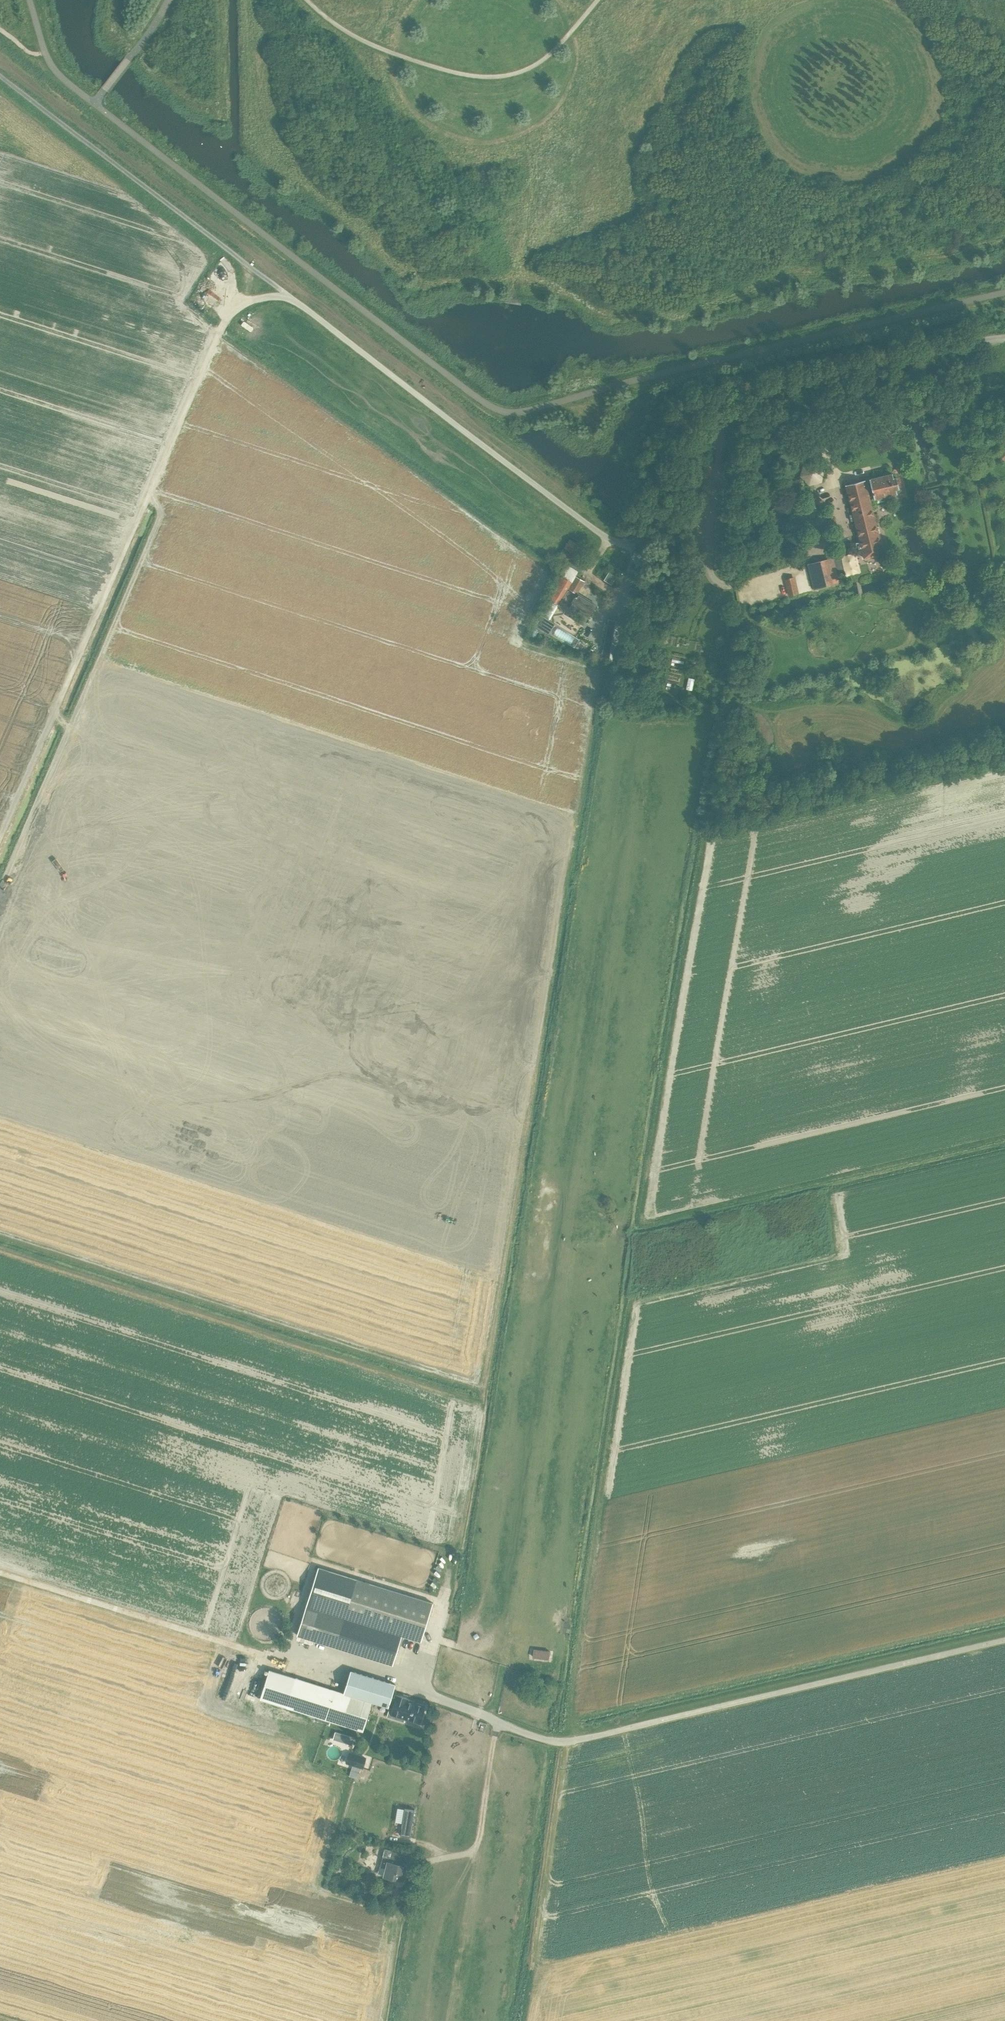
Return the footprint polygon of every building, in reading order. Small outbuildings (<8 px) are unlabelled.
[(825,470),(823,468),(816,460),(802,463),(798,476),(809,485),(821,482),(825,470)] [(845,485),(864,558),(883,553),(870,500),(897,493),(896,489),(899,488),(896,477),(893,478),(891,473),(845,485)] [(563,548),(571,553),(572,553),(578,545),(569,539),(563,548)] [(563,548),(558,555),(566,560),(571,553),(563,548)] [(840,583),(833,558),(808,564),(814,589),(840,583)] [(547,597),(546,598),(558,605),(567,611),(570,606),(588,617),(595,604),(577,593),(584,581),(575,576),(578,571),(580,572),(581,569),(573,564),(571,567),(568,565),(561,577),(559,576),(547,597)] [(785,578),(790,595),(798,593),(794,576),(785,578)] [(540,614),(534,625),(549,634),(555,624),(549,620),(549,619),(550,619),(558,605),(546,598),(537,612),(540,614)] [(532,627),(529,634),(534,637),(538,630),(532,627)] [(581,642),(576,650),(584,655),(589,647),(581,642)] [(319,1567),(305,1606),(344,1618),(344,1617),(401,1634),(420,1640),(432,1601),(319,1567)] [(305,1606),(297,1635),(393,1664),(401,1634),(344,1617),(344,1618),(305,1606)] [(296,1636),(294,1642),(313,1648),(315,1642),(296,1636)] [(532,1657),(549,1659),(550,1651),(534,1649),(532,1657)] [(270,1668),(261,1697),(287,1705),(363,1729),(371,1701),(372,1700),(344,1691),(295,1677),(270,1668)] [(350,1670),(344,1691),(372,1700),(371,1701),(388,1706),(389,1704),(391,1696),(395,1684),(350,1670)] [(390,1707),(387,1716),(404,1721),(405,1718),(419,1722),(422,1713),(424,1713),(425,1709),(424,1707),(424,1705),(415,1702),(414,1703),(407,1701),(408,1698),(396,1694),(395,1697),(391,1696),(389,1704),(394,1705),(393,1708),(390,1707)] [(335,1731),(333,1739),(352,1744),(354,1737),(335,1731)] [(349,1753),(346,1763),(352,1764),(351,1770),(356,1771),(359,1773),(361,1767),(362,1767),(365,1758),(349,1753)] [(397,1807),(395,1821),(403,1822),(400,1835),(410,1836),(414,1809),(404,1807),(404,1809),(397,1807)] [(384,1849),(380,1867),(385,1868),(383,1875),(383,1876),(403,1881),(404,1876),(404,1875),(407,1865),(405,1864),(407,1854),(384,1849)]
